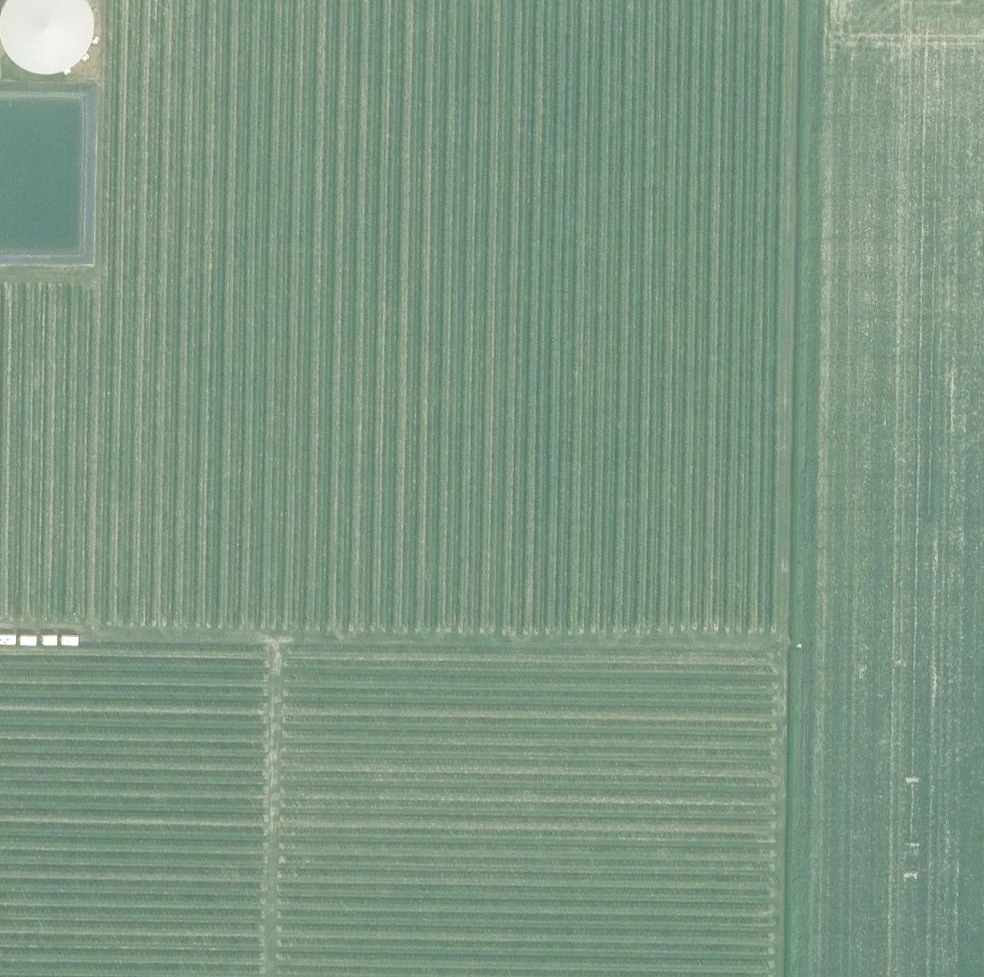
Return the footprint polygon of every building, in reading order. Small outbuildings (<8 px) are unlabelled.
[(0,16),(0,30),(0,34),(5,45),(12,56),(23,64),(35,69),(48,70),(60,68),(70,64),(78,57),(86,48),(91,36),(93,23),(91,10),(86,0),(6,0),(5,1),(0,13),(0,16)]
